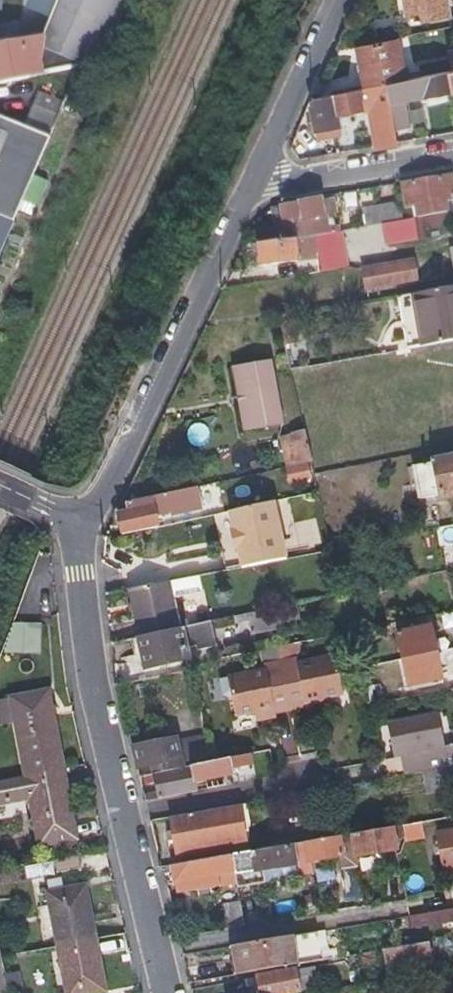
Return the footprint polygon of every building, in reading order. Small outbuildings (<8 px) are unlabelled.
[(41,73),(84,65),(101,27),(112,0),(32,0),(31,2),(54,13),(45,32),(41,73)] [(405,13),(419,11),(421,22),(450,17),(447,0),(403,0),(405,13)] [(101,27),(84,65),(98,69),(115,34),(109,30),(101,27)] [(45,32),(0,43),(0,81),(41,73),(45,32)] [(363,89),(387,84),(405,81),(397,41),(355,48),(363,89)] [(405,100),(452,90),(449,72),(405,81),(387,84),(393,117),(408,114),(406,109),(405,100)] [(393,117),(387,84),(363,89),(314,99),(313,99),(314,106),(310,107),(315,132),(337,128),(336,120),(347,118),(346,113),(372,108),(380,149),(399,145),(393,117)] [(53,137),(0,114),(0,258),(53,137)] [(411,218),(425,215),(452,211),(452,209),(452,206),(448,207),(446,201),(452,199),(452,184),(444,185),(443,179),(409,185),(410,192),(404,193),(407,208),(414,206),(415,213),(411,214),(411,218)] [(261,244),(297,237),(294,219),(302,218),(302,222),(325,217),(321,196),(299,200),(300,202),(282,205),(283,208),(277,209),(280,228),(259,233),(261,244)] [(368,225),(383,223),(403,219),(400,201),(364,208),(368,225)] [(425,215),(429,236),(452,232),(452,211),(425,215)] [(403,219),(383,223),(386,244),(429,236),(425,215),(411,218),(403,219)] [(323,272),(336,269),(349,267),(342,230),(316,234),(323,272)] [(312,235),(297,237),(261,244),(259,244),(257,244),(260,259),(261,265),(316,255),(312,235)] [(365,271),(367,281),(369,290),(416,281),(413,261),(392,265),(365,271)] [(414,300),(423,348),(452,343),(452,293),(414,300)] [(252,430),(267,427),(281,424),(271,362),(241,367),(252,430)] [(242,431),(252,430),(241,367),(231,369),(242,431)] [(190,444),(210,440),(206,421),(186,425),(190,444)] [(313,463),(309,448),(306,433),(282,439),(289,468),(313,463)] [(431,459),(432,462),(414,465),(421,498),(452,491),(452,455),(431,459)] [(220,495),(218,484),(198,488),(200,500),(220,495)] [(122,534),(140,531),(159,527),(156,515),(170,512),(171,517),(203,511),(200,500),(198,488),(129,504),(130,512),(118,514),(122,534)] [(287,559),(275,502),(230,512),(234,530),(231,530),(235,551),(238,550),(242,568),(287,559)] [(201,593),(197,576),(172,581),(176,598),(201,593)] [(130,589),(141,637),(183,629),(176,598),(172,581),(130,589)] [(38,610),(23,612),(12,636),(41,632),(38,610)] [(183,629),(141,637),(146,667),(190,658),(188,648),(198,646),(199,651),(221,646),(216,622),(194,627),(197,640),(186,642),(183,629)] [(432,628),(422,630),(424,640),(434,639),(432,628)] [(431,671),(440,669),(434,639),(424,640),(422,630),(398,636),(409,688),(434,683),(431,671)] [(296,659),(279,662),(289,712),(306,709),(305,703),(322,700),(343,696),(335,657),(297,664),(296,659)] [(289,712),(279,662),(263,666),(264,670),(227,678),(234,716),(257,712),(271,709),(273,715),(289,712)] [(443,681),(440,669),(431,671),(434,683),(443,681)] [(193,670),(170,675),(146,681),(150,697),(197,687),(193,670)] [(323,710),(322,700),(305,703),(306,709),(307,713),(323,710)] [(273,719),(273,715),(271,709),(257,712),(259,722),(273,719)] [(27,776),(63,770),(54,718),(17,724),(27,776)] [(405,776),(423,773),(446,769),(436,722),(395,730),(405,776)] [(153,765),(156,776),(185,769),(179,745),(188,743),(183,736),(135,747),(140,768),(153,765)] [(194,744),(199,766),(215,762),(210,740),(194,744)] [(215,762),(199,766),(185,769),(156,776),(158,785),(162,799),(199,790),(196,777),(200,776),(201,780),(234,772),(233,769),(253,764),(251,754),(215,762)] [(423,773),(427,792),(452,788),(452,767),(446,769),(423,773)] [(73,823),(63,770),(27,776),(37,830),(73,823)] [(208,789),(216,787),(225,784),(224,780),(207,784),(208,789)] [(176,841),(181,866),(219,859),(215,835),(219,833),(217,822),(213,823),(210,811),(171,818),(174,831),(176,841)] [(421,821),(401,825),(405,842),(424,838),(421,821)] [(441,851),(444,870),(452,868),(452,829),(437,832),(441,851)] [(236,873),(238,880),(239,888),(265,883),(263,872),(297,865),(299,874),(314,871),(312,863),(340,858),(341,867),(356,864),(355,859),(392,852),(388,830),(219,859),(181,866),(180,866),(183,883),(236,873)] [(168,843),(176,841),(174,831),(166,832),(168,843)] [(77,855),(54,858),(56,872),(79,870),(77,855)] [(49,900),(59,950),(96,943),(95,940),(87,891),(68,895),(66,878),(39,883),(42,901),(49,900)] [(452,921),(452,909),(409,915),(411,927),(452,921)] [(229,938),(238,937),(247,935),(242,911),(225,914),(229,938)] [(327,932),(298,936),(303,965),(332,961),(327,932)] [(236,976),(269,971),(303,965),(298,936),(230,948),(236,976)] [(436,955),(443,954),(444,960),(452,959),(452,955),(452,951),(452,941),(381,953),(384,969),(403,966),(411,965),(430,962),(429,956),(436,955)] [(59,950),(67,992),(105,992),(96,943),(59,950)] [(0,957),(0,992),(8,992),(0,957)] [(251,988),(258,986),(259,992),(307,992),(325,990),(321,968),(289,974),(243,981),(245,989),(251,988)]
